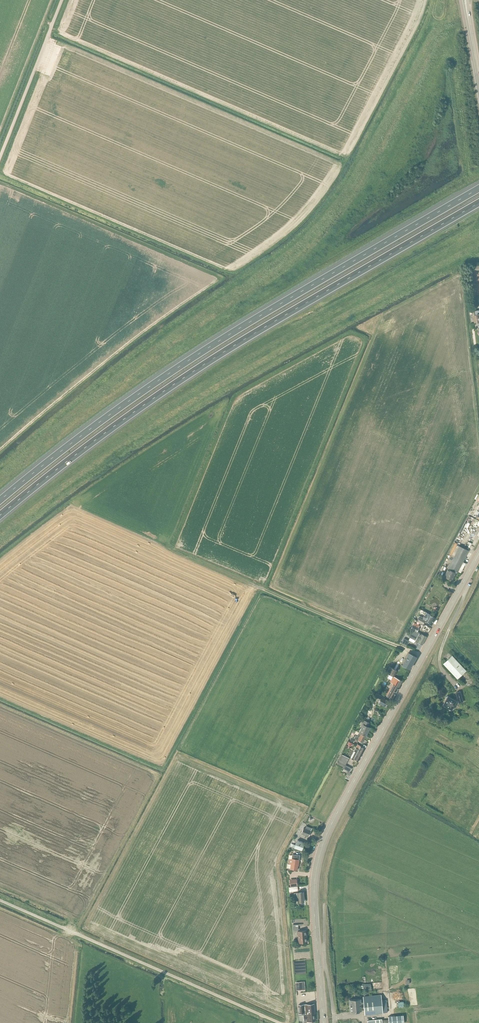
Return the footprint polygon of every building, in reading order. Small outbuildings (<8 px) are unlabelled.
[(457,573),(469,550),(459,546),(444,577),(452,581),(456,572),(457,573)] [(419,616),(417,620),(423,624),(425,621),(428,623),(432,625),(436,618),(436,617),(427,613),(426,615),(425,614),(423,617),(422,618),(419,616)] [(422,645),(427,637),(417,631),(419,628),(416,627),(417,625),(414,623),(411,628),(412,629),(408,636),(412,638),(411,638),(415,640),(415,641),(422,645)] [(408,653),(402,664),(409,668),(410,669),(416,657),(408,653)] [(457,678),(466,670),(452,655),(443,663),(457,678)] [(394,676),(397,670),(389,666),(386,672),(394,676)] [(392,699),(402,681),(393,676),(390,682),(392,683),(386,695),(392,699)] [(386,706),(389,701),(381,697),(382,696),(376,693),(373,698),(378,701),(378,702),(386,706)] [(449,711),(454,709),(453,707),(457,701),(447,695),(442,705),(449,709),(449,711)] [(359,732),(366,736),(370,728),(368,727),(370,723),(364,720),(361,726),(362,726),(359,732)] [(362,743),(366,736),(359,732),(357,736),(356,736),(354,738),(362,743)] [(355,751),(351,758),(358,762),(365,748),(362,747),(357,744),(354,750),(355,751)] [(342,754),(336,764),(343,767),(344,768),(346,765),(349,758),(348,758),(342,754)] [(304,827),(301,834),(308,837),(311,831),(308,830),(308,829),(304,827)] [(301,851),(305,843),(297,840),(295,845),(293,844),(292,847),(294,848),(301,851)] [(298,866),(300,855),(292,854),(292,859),(289,859),(289,864),(291,864),(290,869),(297,870),(298,866)] [(301,892),(294,893),(294,898),(297,898),(298,898),(298,902),(304,901),(303,892),(301,892)] [(299,942),(307,942),(306,930),(298,931),(299,942)] [(304,982),(296,983),(296,991),(305,990),(304,982)] [(381,1000),(381,995),(363,996),(363,1001),(361,1001),(361,998),(349,999),(350,1012),(362,1010),(362,1009),(364,1009),(365,1014),(387,1012),(386,999),(381,1000)] [(315,1021),(314,1004),(305,1004),(305,1005),(304,1005),(303,1005),(298,1005),(299,1013),(303,1013),(304,1022),(315,1021)] [(367,1020),(368,1022),(398,1022),(404,1022),(404,1018),(403,1015),(388,1016),(388,1019),(382,1020),(382,1019),(367,1020)]
